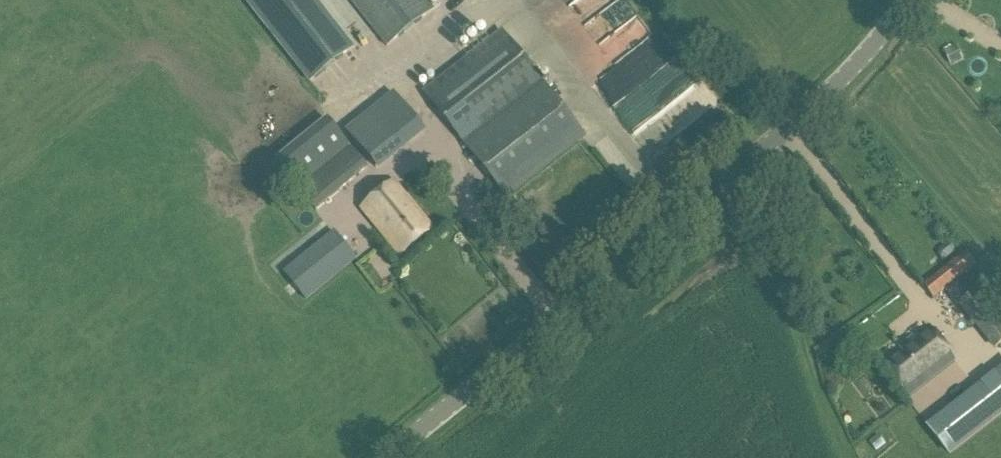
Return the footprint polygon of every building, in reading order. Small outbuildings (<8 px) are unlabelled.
[(309,86),(354,50),(314,0),(241,0),(309,86)] [(387,49),(433,12),(424,0),(347,0),(387,49)] [(616,46),(625,40),(617,27),(608,33),(616,46)] [(500,30),(423,93),(506,195),(583,133),(500,30)] [(610,62),(623,89),(673,64),(660,37),(610,62)] [(957,47),(945,53),(950,64),(962,58),(957,47)] [(393,92),(369,111),(402,151),(425,133),(393,92)] [(663,137),(677,156),(707,133),(693,114),(663,137)] [(327,122),(277,164),(300,192),(350,149),(327,122)] [(350,149),(300,192),(317,212),(367,169),(350,149)] [(395,183),(363,210),(402,256),(434,229),(395,183)] [(335,231),(283,273),(308,302),(359,260),(335,231)] [(965,254),(922,287),(933,301),(976,269),(965,254)] [(963,301),(1000,349),(1000,302),(987,284),(963,301)] [(929,327),(882,363),(908,397),(955,361),(929,327)] [(928,429),(948,456),(1000,415),(1000,373),(928,429)]
